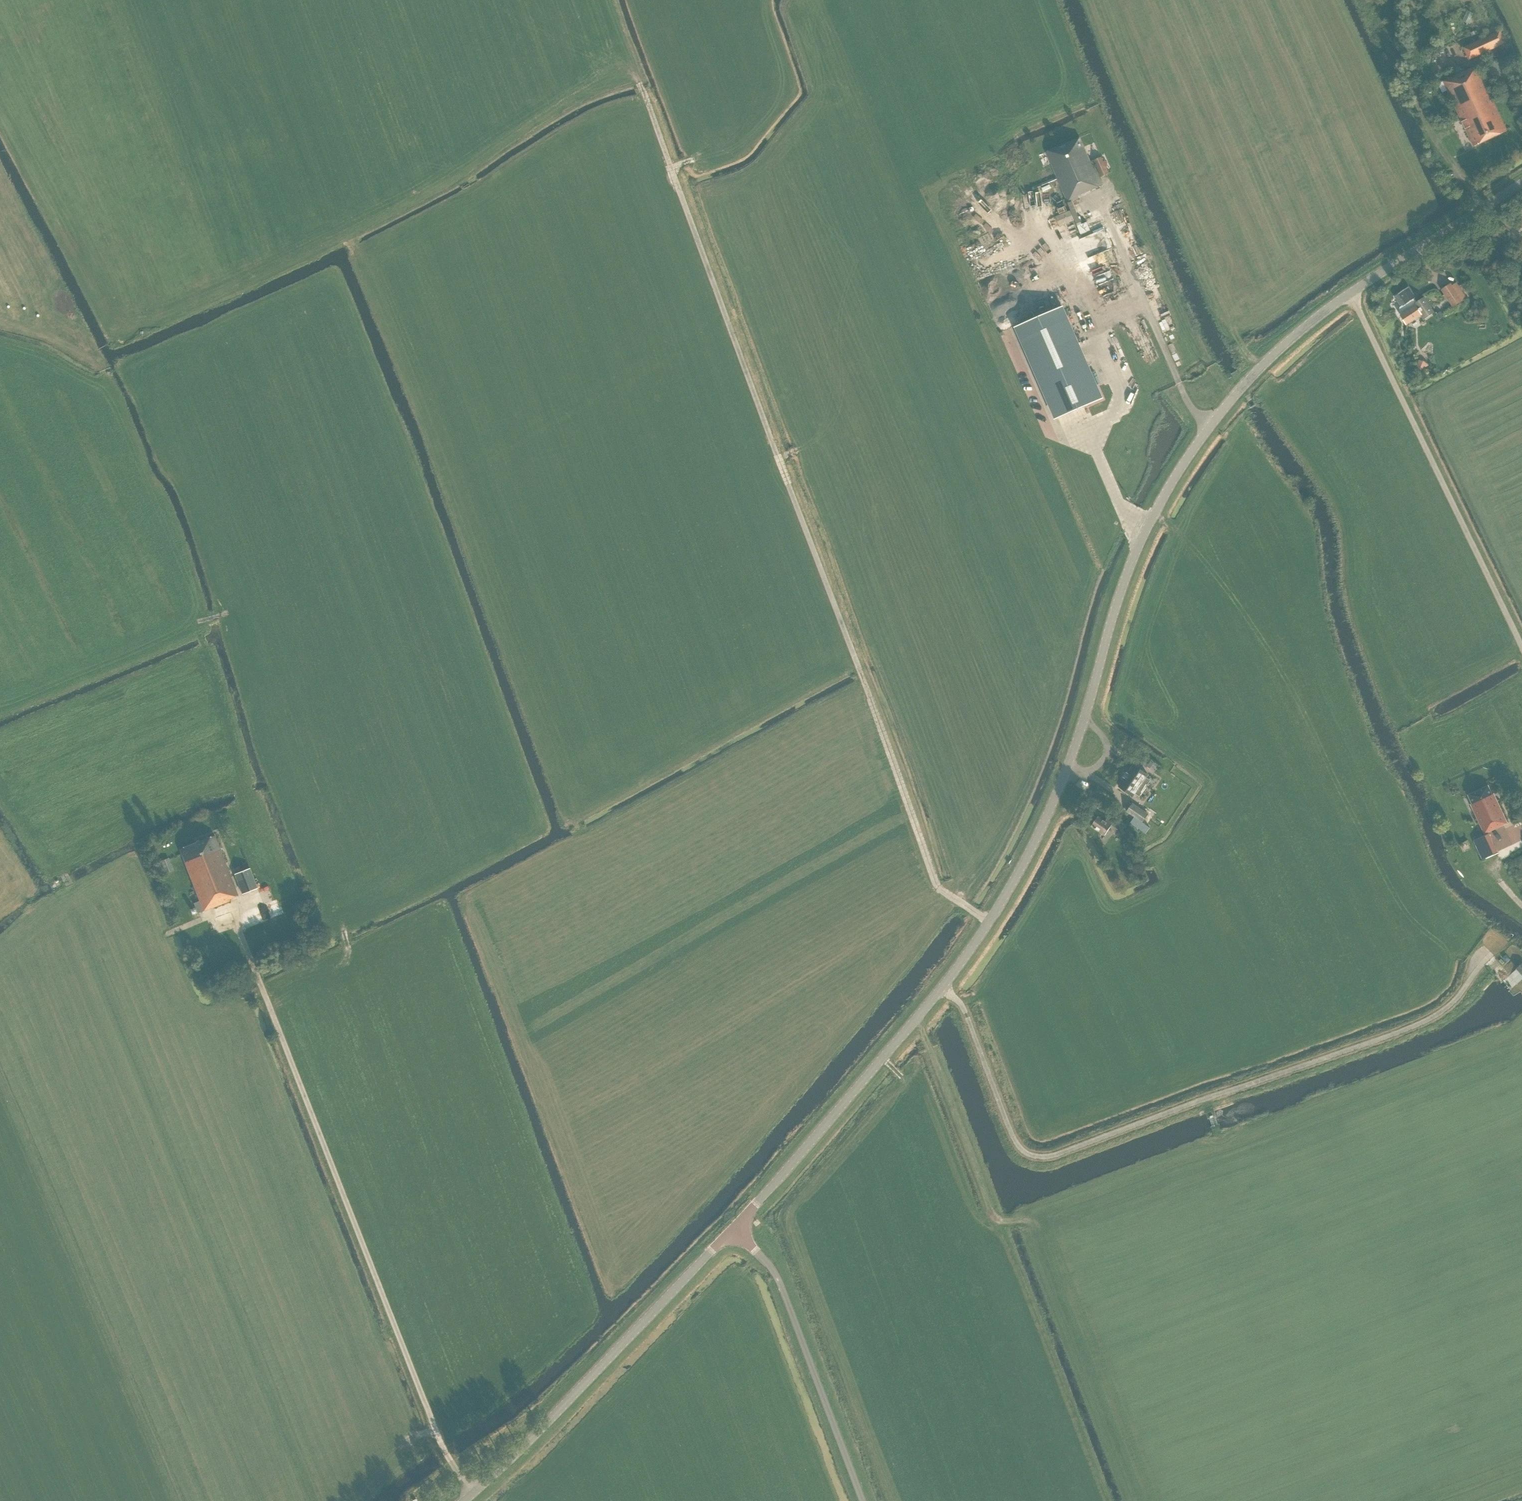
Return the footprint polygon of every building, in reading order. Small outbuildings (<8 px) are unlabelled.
[(1469,60),(1506,43),(1500,30),(1463,47),(1469,60)] [(1507,131),(1477,66),(1443,81),(1473,146),(1507,131)] [(1091,190),(1102,185),(1092,161),(1090,162),(1080,137),(1046,152),(1068,203),(1092,193),(1091,190)] [(1101,177),(1109,174),(1101,157),(1094,160),(1101,177)] [(1060,226),(1079,218),(1075,208),(1055,216),(1060,226)] [(1087,219),(1078,223),(1081,232),(1091,228),(1087,219)] [(1129,221),(1122,224),(1126,234),(1133,231),(1129,221)] [(1019,231),(1020,237),(1029,234),(1028,228),(1019,231)] [(1032,275),(1018,281),(1024,293),(1037,288),(1032,275)] [(1453,307),(1463,300),(1452,285),(1451,283),(1441,289),(1453,307)] [(1004,286),(988,294),(991,301),(986,304),(996,323),(1014,314),(1011,307),(1022,301),(1018,292),(1010,296),(1004,286)] [(1416,298),(1408,287),(1398,293),(1399,294),(1394,296),(1401,307),(1400,307),(1400,311),(1402,315),(1401,316),(1406,323),(1420,314),(1424,319),(1434,312),(1424,297),(1416,303),(1413,299),(1416,298)] [(1233,309),(1238,320),(1250,314),(1245,304),(1233,309)] [(1063,306),(1015,328),(1055,419),(1104,397),(1063,306)] [(1175,333),(1165,337),(1168,344),(1178,339),(1175,333)] [(1151,761),(1148,759),(1143,755),(1139,761),(1147,766),(1151,761)] [(1133,765),(1126,775),(1143,787),(1147,782),(1142,778),(1145,773),(1133,765)] [(1139,793),(1143,787),(1126,775),(1119,786),(1131,794),(1134,789),(1139,793)] [(1487,785),(1467,794),(1472,803),(1470,804),(1484,833),(1507,822),(1495,798),(1494,799),(1487,785)] [(1148,813),(1132,803),(1127,812),(1143,822),(1148,813)] [(1116,831),(1119,827),(1107,819),(1105,821),(1098,816),(1091,826),(1105,835),(1110,827),(1116,831)] [(1488,833),(1477,838),(1486,857),(1497,852),(1488,833)] [(229,899),(238,895),(222,853),(222,851),(221,848),(219,847),(215,835),(180,849),(200,901),(194,903),(198,913),(230,900),(229,899)] [(242,894),(257,888),(253,875),(238,881),(242,894)] [(282,910),(278,889),(264,892),(268,913),(282,910)] [(183,928),(191,923),(188,919),(180,924),(183,928)]
